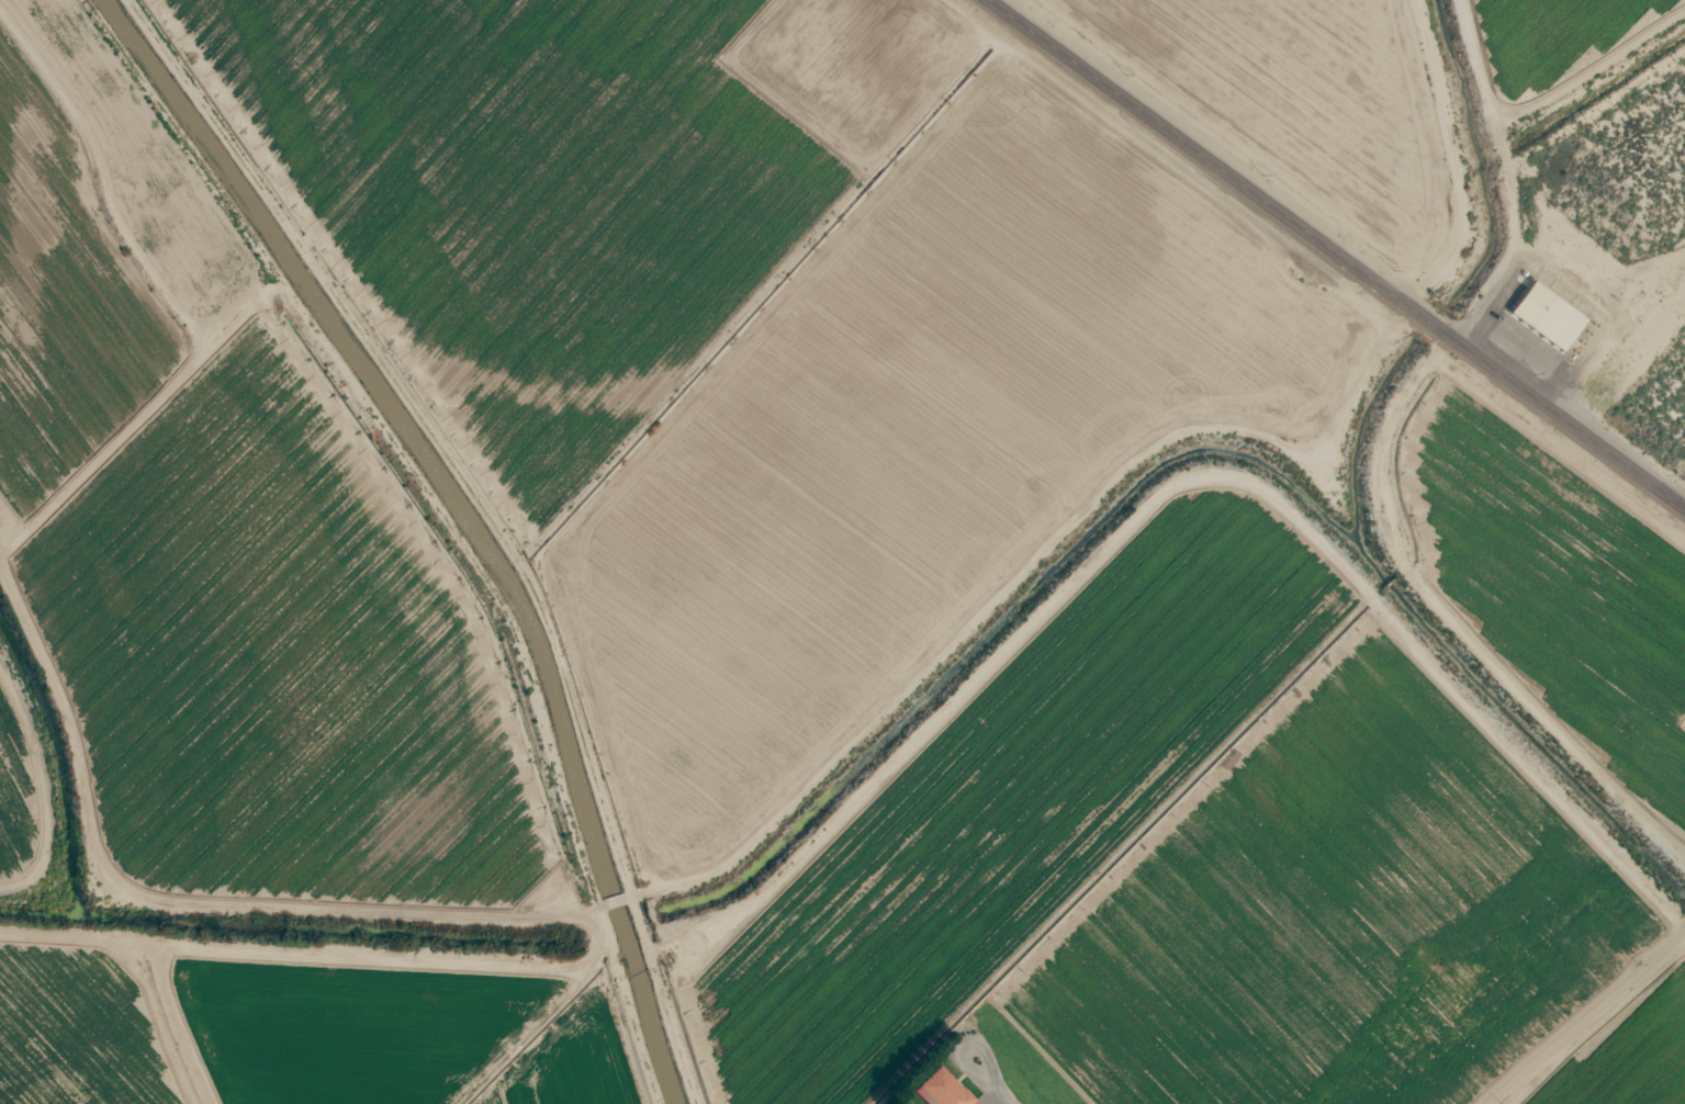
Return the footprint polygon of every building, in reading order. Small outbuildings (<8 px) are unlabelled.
[(1527,286),(1503,318),(1557,358),(1581,326),(1527,286)] [(978,1098),(941,1064),(916,1091),(931,1103),(972,1103),(978,1098)]
